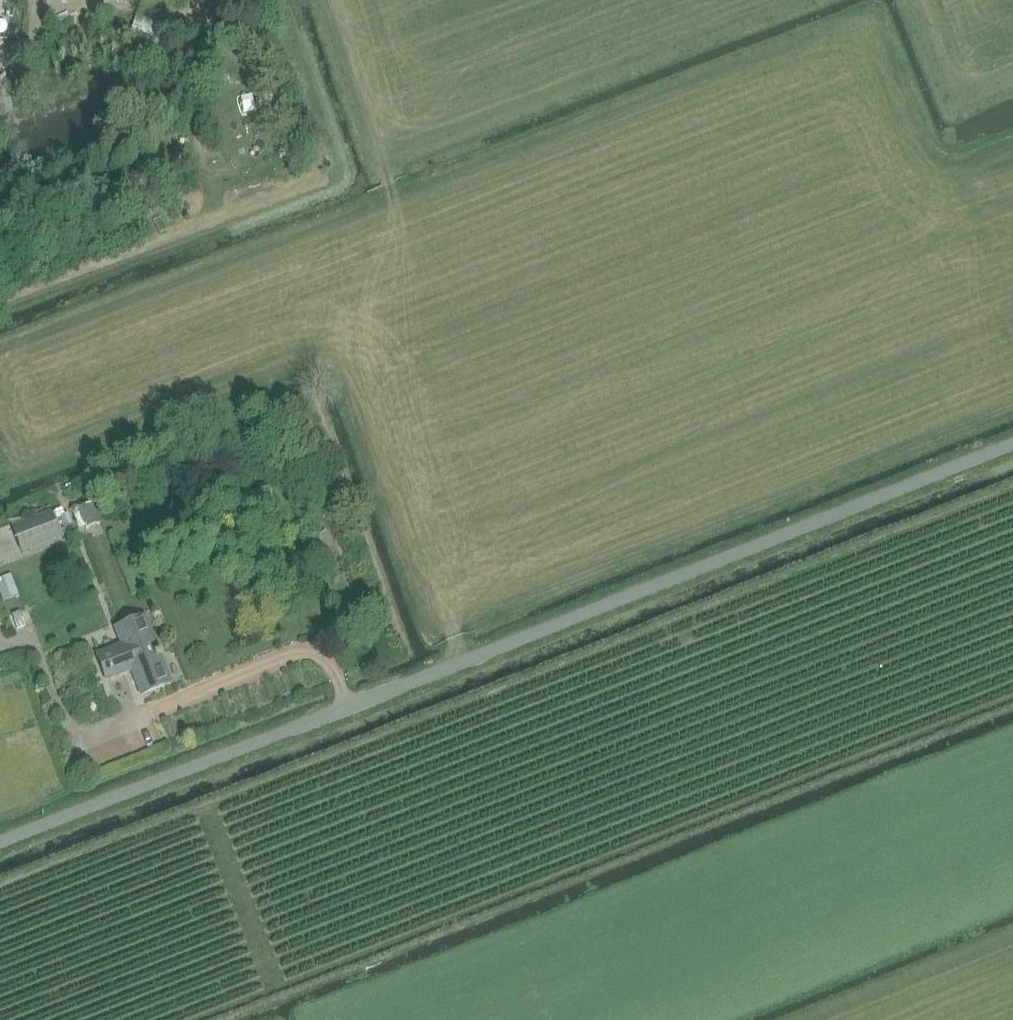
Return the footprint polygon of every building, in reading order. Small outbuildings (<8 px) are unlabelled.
[(78,508),(85,528),(98,524),(91,503),(78,508)] [(49,512),(11,525),(21,552),(59,538),(49,512)] [(7,631),(23,623),(15,606),(0,613),(0,615),(7,631)] [(119,646),(96,655),(106,681),(132,671),(141,695),(170,685),(144,617),(113,629),(119,646)]
